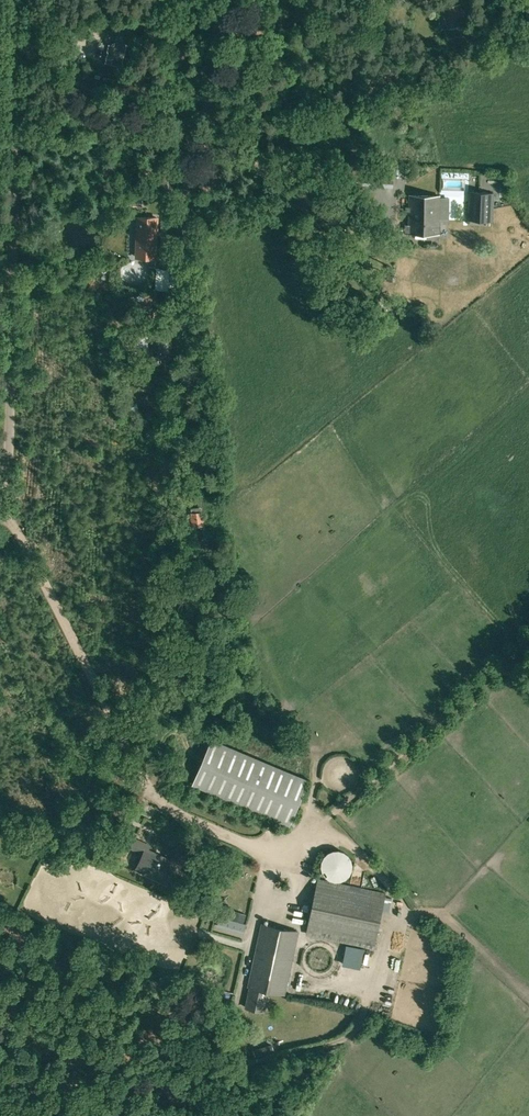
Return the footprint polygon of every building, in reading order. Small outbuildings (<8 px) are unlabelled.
[(449,28),(445,29),(448,39),(461,35),(460,31),(464,30),(462,24),(466,23),(460,4),(443,10),(449,28)] [(122,65),(127,46),(125,46),(127,39),(116,36),(114,47),(109,46),(107,53),(109,54),(106,64),(116,66),(116,67),(122,69),(123,65),(122,65)] [(245,134),(243,145),(264,149),(266,138),(245,134)] [(494,193),(469,192),(468,220),(493,221),(494,193)] [(410,195),(410,233),(440,234),(440,196),(410,195)] [(137,256),(137,257),(138,257),(146,257),(147,257),(155,257),(155,256),(156,248),(157,217),(138,217),(137,248),(137,256)] [(182,270),(170,269),(170,290),(181,291),(182,270)] [(190,321),(182,314),(176,321),(184,328),(190,321)] [(169,410),(163,418),(169,421),(174,414),(169,410)] [(191,508),(191,513),(190,513),(192,527),(205,525),(204,511),(203,512),(202,506),(191,508)] [(290,824),(308,780),(212,739),(193,784),(290,824)] [(166,883),(176,863),(148,850),(150,846),(134,839),(130,848),(143,854),(136,869),(166,883)] [(351,865),(352,863),(352,861),(351,859),(350,857),(350,856),(348,854),(347,853),(346,852),(344,851),(342,850),(340,849),(338,849),(336,849),(335,850),(333,850),(331,851),(329,852),(328,853),(327,855),(326,856),(325,858),(324,860),(324,862),(324,864),(324,866),(325,868),(326,869),(327,871),(328,872),(329,874),(331,875),(333,876),(334,876),(336,877),(338,877),(340,877),(342,876),(344,875),(345,875),(347,873),(348,872),(349,870),(350,869),(351,867),(351,865)] [(294,861),(290,863),(295,873),(299,871),(294,861)] [(319,878),(307,932),(374,947),(386,892),(319,878)] [(309,911),(310,905),(289,903),(288,909),(309,911)] [(217,926),(244,934),(247,924),(244,923),(247,914),(234,910),(231,919),(220,916),(217,926)] [(248,985),(250,986),(245,1007),(263,1011),(268,990),(284,994),(298,931),(262,923),(248,985)] [(374,949),(307,934),(296,985),(363,999),(374,949)] [(399,983),(402,969),(393,967),(390,982),(399,983)]
